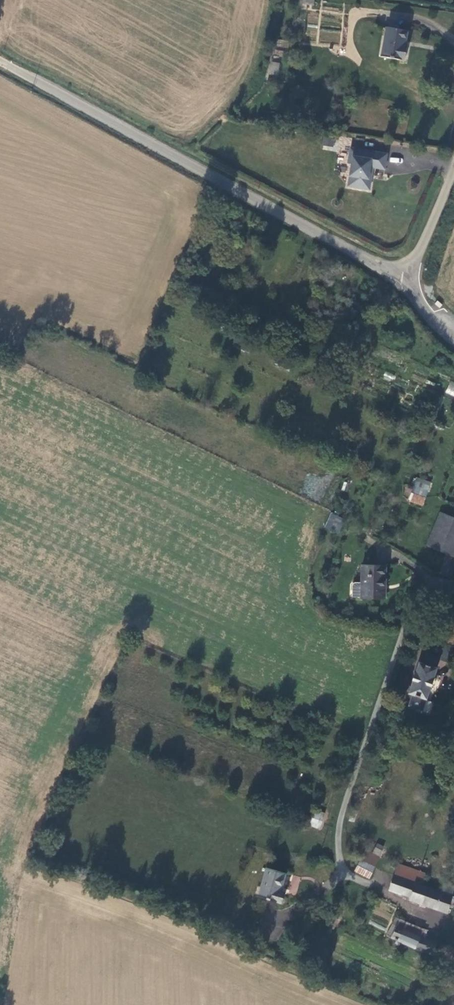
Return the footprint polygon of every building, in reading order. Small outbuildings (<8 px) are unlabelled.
[(410,32),(389,28),(383,59),(406,63),(409,47),(407,47),(410,32)] [(278,75),(279,62),(269,61),(268,74),(278,75)] [(333,138),(324,137),(323,144),(332,146),(333,138)] [(387,152),(350,147),(348,162),(351,163),(348,185),(369,189),(372,172),(370,169),(370,166),(385,168),(387,152)] [(230,347),(249,352),(251,343),(233,338),(230,347)] [(453,397),(453,382),(450,381),(445,393),(453,397)] [(409,503),(424,506),(430,481),(415,477),(409,503)] [(453,515),(438,511),(425,543),(447,551),(440,570),(452,574),(453,566),(453,514),(453,515)] [(324,527),(337,534),(345,519),(332,512),(324,527)] [(387,567),(363,565),(362,582),(361,596),(361,598),(385,599),(387,567)] [(354,596),(361,596),(362,582),(359,582),(357,582),(355,583),(354,585),(354,596)] [(451,662),(453,653),(453,650),(444,647),(442,652),(445,653),(443,659),(451,662)] [(408,706),(421,711),(425,699),(440,656),(427,651),(423,662),(417,661),(406,693),(412,695),(408,706)] [(309,825),(318,829),(324,815),(315,811),(309,825)] [(367,875),(376,852),(363,847),(354,870),(367,875)] [(285,871),(265,865),(257,894),(281,901),(284,891),(279,890),(285,871)] [(453,885),(443,881),(440,890),(391,874),(387,888),(409,895),(408,899),(446,911),(453,885)] [(296,893),(301,877),(293,875),(288,891),(296,893)] [(399,919),(396,925),(418,934),(420,928),(399,919)] [(397,941),(430,956),(434,941),(418,934),(396,925),(391,937),(392,938),(390,943),(390,944),(391,944),(391,945),(393,946),(394,946),(395,946),(397,941)]
